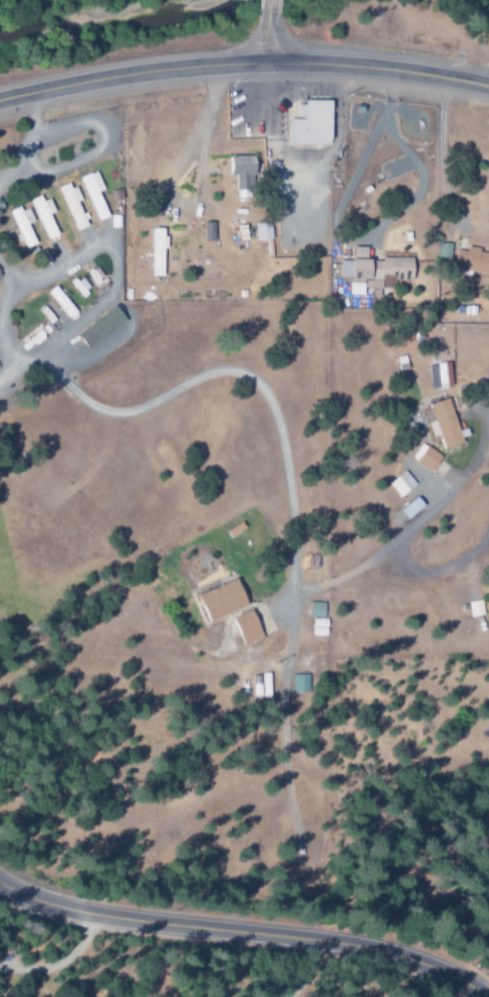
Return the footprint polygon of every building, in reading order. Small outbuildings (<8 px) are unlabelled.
[(325,101),(297,100),(297,120),(284,119),(283,144),(323,146),(325,101)] [(249,157),(223,157),(223,175),(248,175),(249,157)] [(98,192),(104,190),(96,172),(80,178),(98,221),(109,217),(98,192)] [(87,227),(77,202),(79,201),(71,182),(58,188),(77,231),(87,227)] [(30,200),(48,240),(58,236),(49,215),(52,214),(44,194),(30,200)] [(34,245),(20,207),(10,210),(23,249),(34,245)] [(267,240),(267,223),(250,223),(251,241),(267,240)] [(160,277),(160,229),(148,229),(147,277),(160,277)] [(336,261),(336,279),(362,280),(363,248),(348,247),(348,261),(336,261)] [(461,248),(460,252),(451,250),(447,268),(487,276),(488,264),(488,254),(461,248)] [(407,281),(408,259),(377,258),(377,262),(367,262),(366,280),(407,281)] [(447,379),(445,364),(424,366),(427,391),(448,389),(447,379)] [(438,449),(457,444),(444,400),(418,407),(426,438),(434,436),(438,449)] [(426,472),(436,457),(418,444),(408,460),(426,472)] [(412,485),(402,471),(386,483),(396,497),(412,485)] [(192,595),(202,622),(240,608),(231,581),(192,595)] [(468,618),(481,615),(477,601),(465,604),(468,618)] [(321,604),(305,603),(305,618),(320,619),(321,604)] [(238,647),(258,639),(246,611),(226,619),(238,647)] [(290,676),(290,694),(306,694),(305,675),(290,676)]
